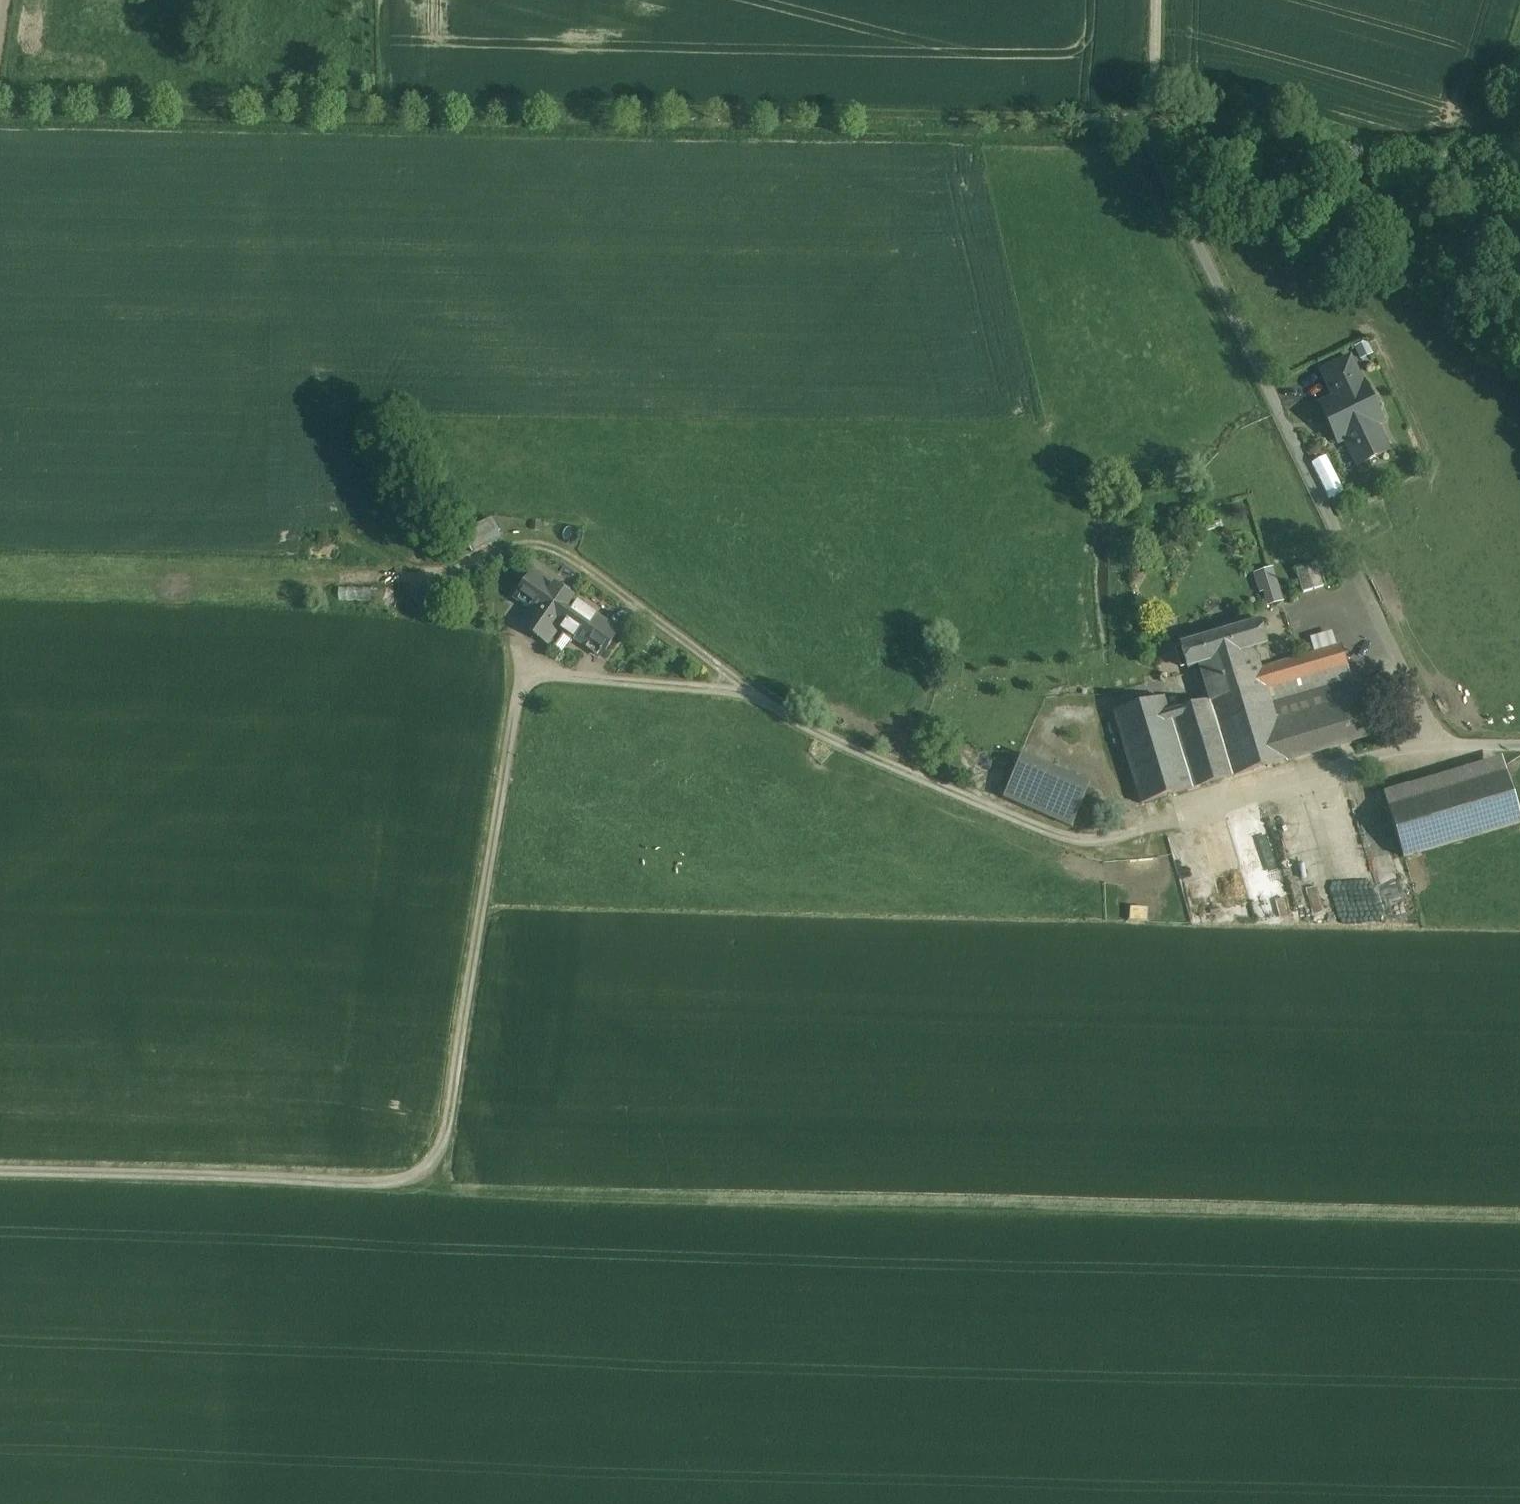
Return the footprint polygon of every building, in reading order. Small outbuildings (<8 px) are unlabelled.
[(1383,421),(1365,384),(1363,385),(1351,358),(1322,372),(1335,399),(1321,406),(1339,443),(1352,436),(1357,446),(1354,456),(1359,466),(1389,452),(1375,425),(1383,421)] [(1319,563),(1296,570),(1303,593),(1326,586),(1319,563)] [(1266,606),(1286,599),(1275,565),(1255,571),(1266,606)] [(533,574),(516,598),(531,608),(548,583),(533,574)] [(604,623),(548,583),(531,608),(587,647),(604,623)] [(1261,622),(1181,645),(1188,669),(1201,666),(1211,700),(1265,684),(1261,670),(1255,650),(1268,646),(1261,622)] [(618,632),(604,623),(587,647),(601,657),(618,632)] [(1211,700),(1181,709),(1176,694),(1115,713),(1143,805),(1369,736),(1341,646),(1261,670),(1265,684),(1211,700)] [(1091,784),(1022,755),(1004,798),(1072,827),(1091,784)] [(1503,759),(1385,794),(1389,808),(1507,773),(1503,759)] [(1389,808),(1404,858),(1519,824),(1519,814),(1507,773),(1389,808)]
